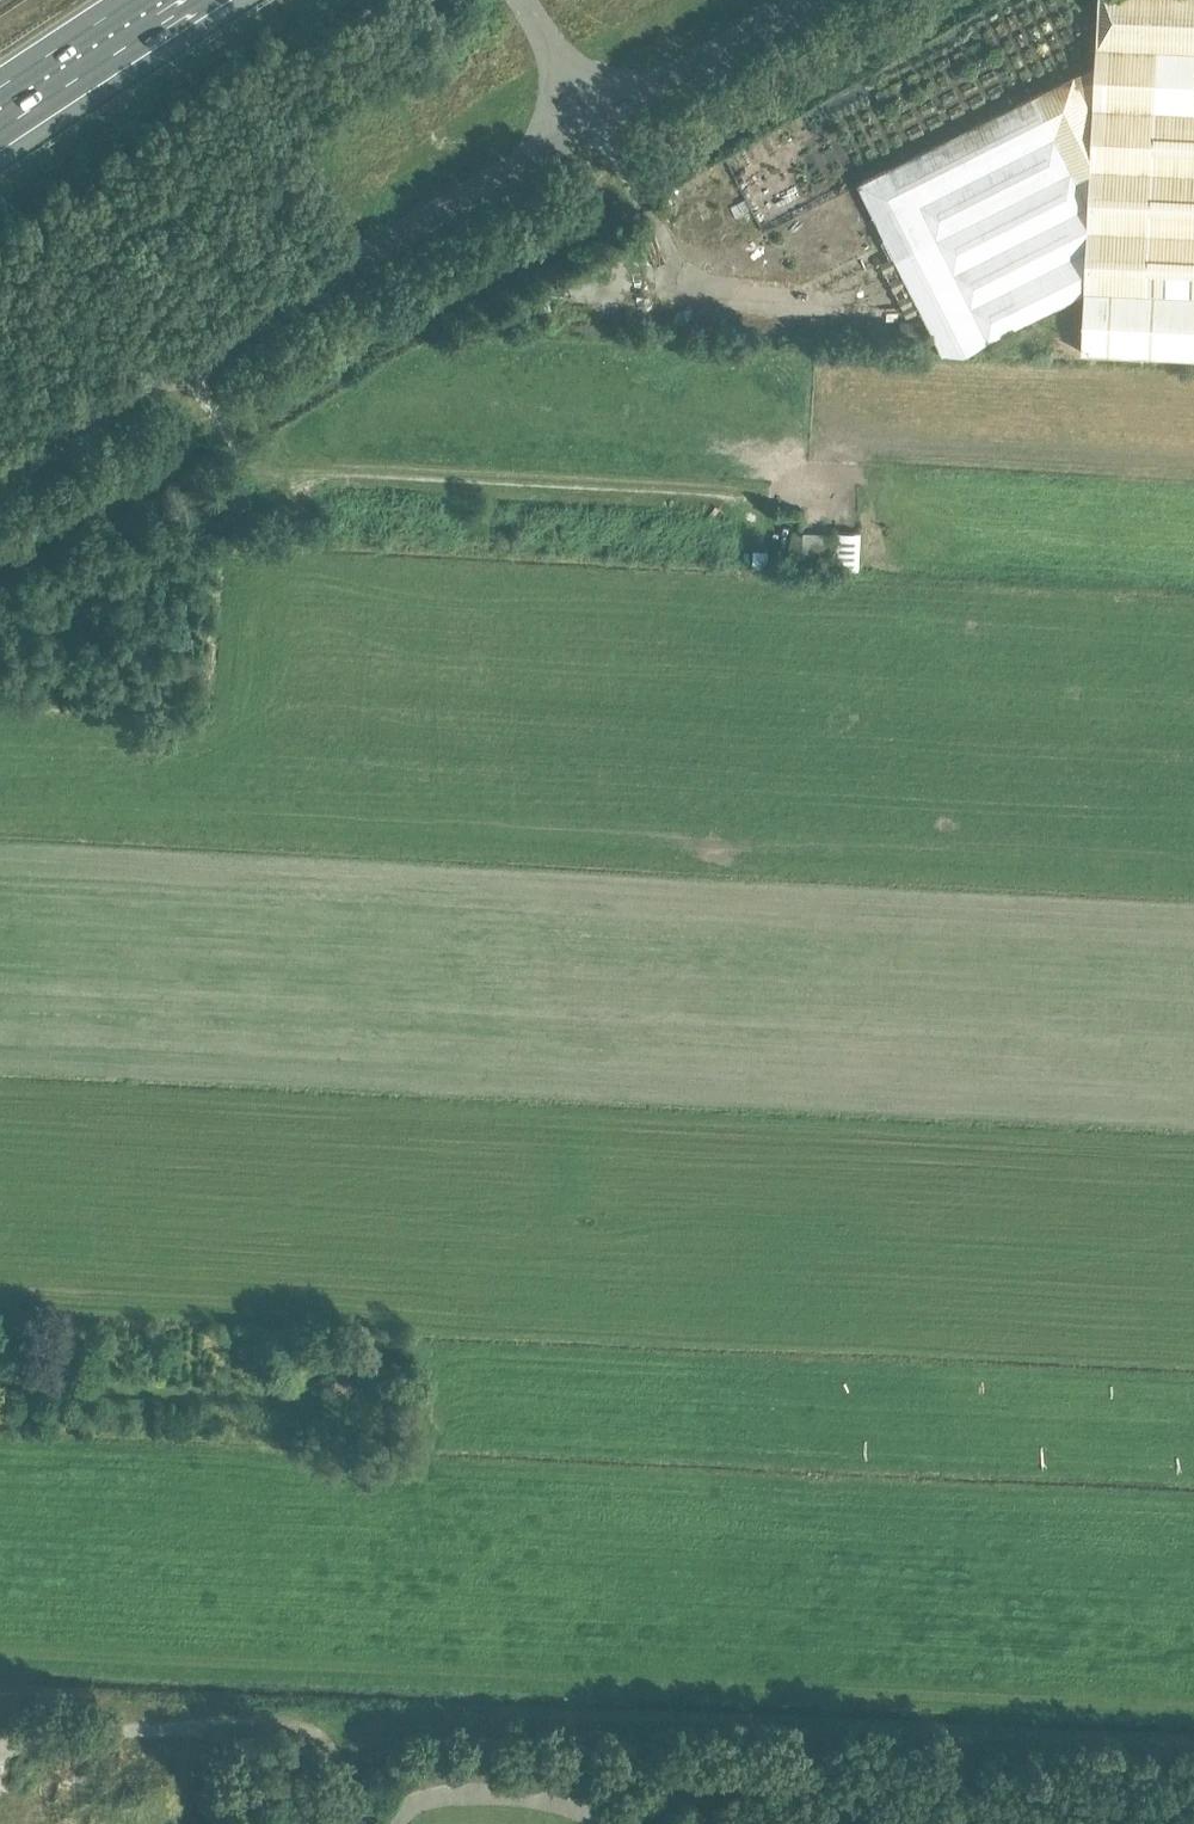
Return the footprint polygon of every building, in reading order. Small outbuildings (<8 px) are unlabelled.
[(1096,66),(859,187),(946,357),(968,356),(1087,295),(1085,353),(1193,358),(1193,0),(1098,0),(1096,66)] [(902,323),(901,343),(926,345),(927,325),(902,323)]
